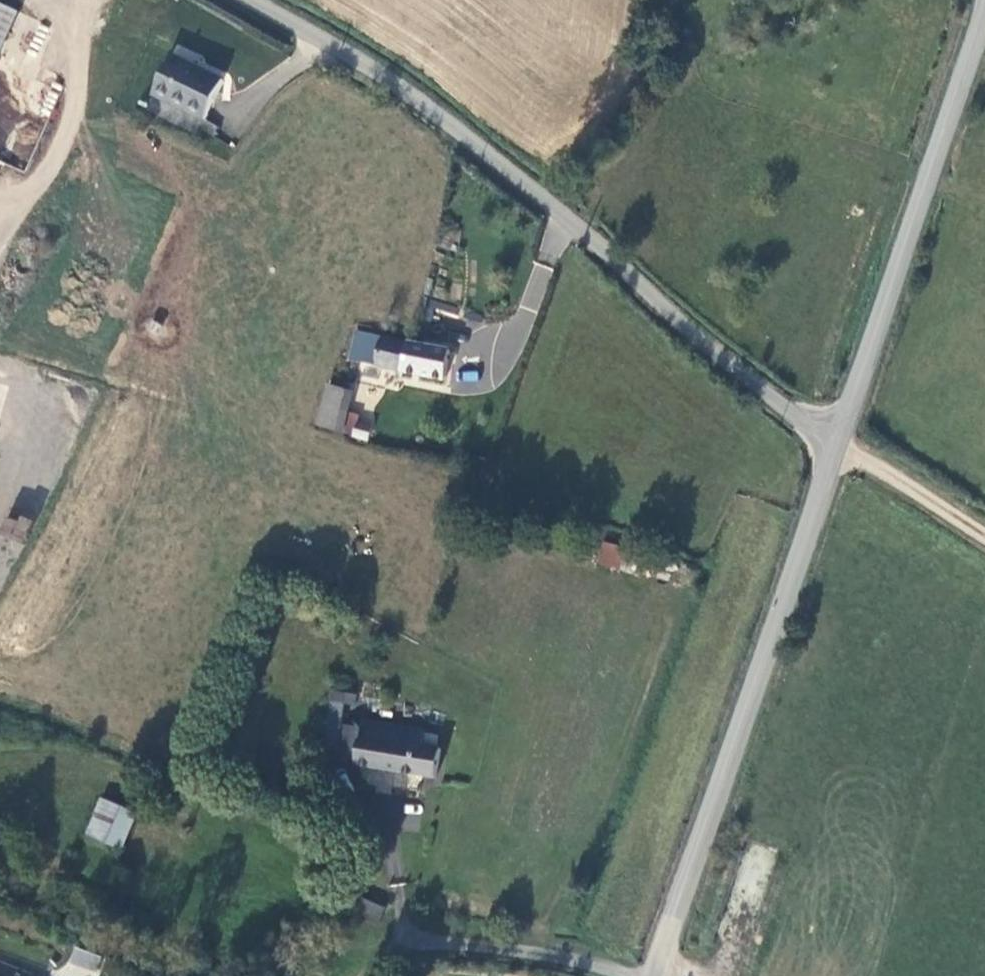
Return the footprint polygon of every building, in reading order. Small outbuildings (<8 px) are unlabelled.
[(13,27),(0,21),(0,54),(13,27)] [(217,93),(167,69),(148,109),(198,134),(217,93)] [(340,368),(365,373),(372,347),(346,341),(340,368)] [(434,389),(441,361),(409,354),(372,347),(365,373),(434,389)] [(343,404),(318,398),(307,436),(334,443),(343,404)] [(362,437),(348,434),(343,445),(357,449),(362,437)] [(31,523),(6,513),(0,528),(0,534),(23,544),(31,523)] [(595,562),(619,570),(626,548),(602,540),(595,562)] [(356,721),(356,727),(339,726),(337,759),(353,760),(353,764),(365,765),(435,770),(437,741),(418,740),(419,726),(356,721)] [(120,821),(87,807),(71,844),(105,857),(120,821)] [(345,912),(367,922),(374,908),(351,899),(345,912)] [(63,975),(67,975),(96,975),(101,954),(69,947),(63,975)]
